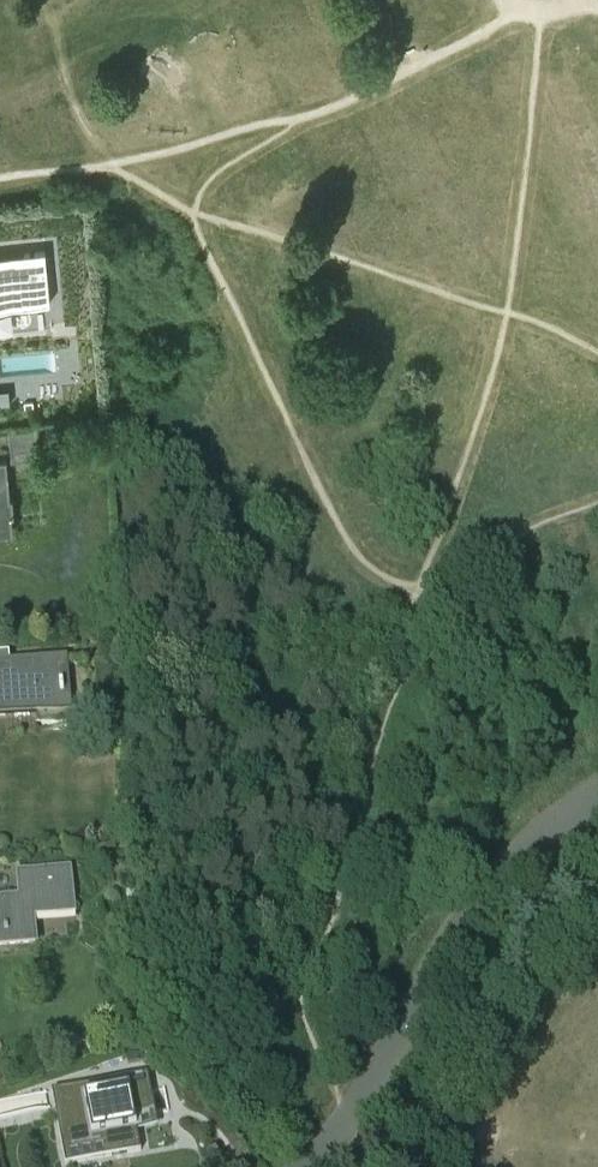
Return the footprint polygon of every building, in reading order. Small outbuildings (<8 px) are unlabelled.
[(52,247),(52,239),(0,241),(0,249),(52,247)] [(52,328),(45,253),(0,257),(0,333),(52,328)] [(38,426),(8,428),(11,460),(40,457),(38,426)] [(13,531),(11,514),(14,514),(12,496),(10,497),(6,459),(0,459),(0,532),(13,531)] [(64,705),(61,663),(10,667),(9,653),(0,654),(0,711),(64,705)] [(0,897),(0,944),(37,940),(35,918),(76,914),(71,865),(16,870),(18,895),(0,897)] [(127,1063),(143,1061),(141,1052),(126,1054),(127,1063)] [(51,1091),(54,1110),(65,1165),(111,1156),(140,1151),(134,1119),(155,1115),(147,1073),(51,1091)]
